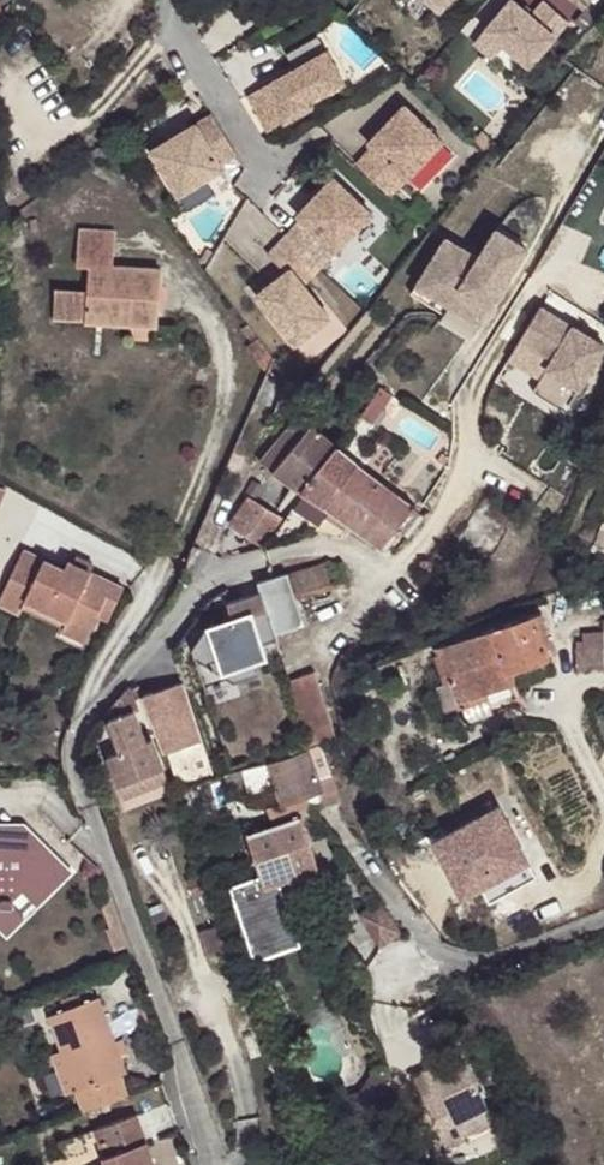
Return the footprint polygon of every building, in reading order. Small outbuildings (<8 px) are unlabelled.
[(488,27),(506,43),(531,65),(571,21),(547,0),(546,0),(533,14),(518,0),(512,0),(488,27)] [(506,43),(488,27),(476,41),(494,57),(506,43)] [(250,95),(271,130),(306,110),(304,105),(346,79),(327,48),(250,95)] [(536,80),(526,71),(522,76),(531,85),(536,80)] [(376,146),(361,162),(394,195),(446,140),(408,105),(384,129),(388,133),(376,146)] [(217,118),(157,154),(184,200),(228,172),(225,167),(241,158),(217,118)] [(487,123),(479,131),(495,146),(502,137),(487,123)] [(388,133),(384,129),(372,142),(376,146),(388,133)] [(305,219),(289,235),(323,267),(375,213),(337,177),(313,203),(317,207),(305,219)] [(301,215),(305,219),(317,207),(313,203),(301,215)] [(448,234),(424,271),(485,312),(529,246),(498,227),(480,255),(448,234)] [(88,288),(87,319),(160,324),(163,269),(116,267),(118,231),(81,228),(79,265),(89,266),(88,288)] [(323,267),(289,235),(271,254),(289,271),(260,295),(298,345),(335,318),(307,284),(323,267)] [(485,312),(424,271),(412,289),(444,310),(449,302),(479,322),(485,312)] [(56,316),(87,319),(88,288),(58,286),(56,316)] [(542,300),(522,332),(554,353),(534,385),(567,405),(603,344),(603,338),(542,300)] [(383,383),(361,415),(372,421),(394,390),(383,383)] [(309,393),(295,385),(285,398),(300,407),(309,393)] [(338,445),(300,414),(261,462),(294,485),(305,492),(338,445)] [(383,484),(338,445),(305,492),(293,508),(319,526),(326,516),(330,510),(349,523),(384,547),(399,526),(413,506),(383,484)] [(233,523),(264,546),(284,519),(275,514),(252,497),(233,523)] [(421,512),(413,506),(399,526),(407,532),(421,512)] [(330,510),(326,516),(345,529),(349,523),(330,510)] [(88,573),(72,566),(67,563),(62,571),(20,552),(0,596),(0,603),(19,613),(22,608),(25,601),(89,631),(97,616),(101,606),(112,611),(121,590),(88,573)] [(72,566),(88,573),(93,564),(76,556),(72,566)] [(257,579),(260,591),(274,638),(302,630),(292,593),(345,577),(338,556),(281,572),(257,579)] [(274,638),(260,591),(225,602),(231,619),(203,627),(190,644),(192,653),(208,664),(218,661),(221,667),(252,658),(259,647),(258,643),(274,638)] [(25,601),(22,608),(62,629),(61,634),(84,644),(89,631),(25,601)] [(108,620),(112,611),(101,606),(97,616),(108,620)] [(542,611),(492,628),(443,646),(453,677),(440,681),(448,708),(461,703),(460,699),(485,691),(513,682),(510,671),(551,657),(545,639),(551,638),(542,611)] [(583,629),(584,638),(579,639),(580,667),(603,665),(603,625),(583,629)] [(262,657),(259,647),(252,658),(221,667),(218,661),(208,664),(230,680),(257,672),(262,657)] [(332,741),(312,676),(288,685),(306,748),(332,741)] [(161,754),(200,742),(183,686),(143,699),(161,754)] [(107,712),(110,718),(108,719),(120,751),(107,755),(117,784),(162,768),(151,740),(145,742),(134,712),(138,709),(135,702),(130,690),(128,687),(107,712)] [(138,687),(130,690),(135,702),(142,699),(138,687)] [(485,691),(460,699),(461,703),(463,709),(489,700),(485,691)] [(270,821),(339,796),(320,747),(226,775),(232,793),(248,788),(250,797),(275,789),(280,804),(266,808),(270,821)] [(162,768),(117,784),(122,798),(167,783),(162,768)] [(483,818),(425,866),(464,912),(481,899),(521,865),(483,818)] [(279,884),(318,871),(300,819),(250,835),(264,877),(228,889),(255,959),(299,943),(279,884)] [(25,822),(15,836),(0,833),(0,896),(2,898),(16,899),(27,890),(41,906),(76,871),(25,822)] [(25,822),(0,823),(0,833),(15,836),(25,822)] [(521,865),(481,899),(492,913),(533,879),(521,865)] [(41,906),(27,890),(16,899),(2,898),(0,896),(0,927),(11,937),(41,906)] [(400,932),(379,899),(361,911),(381,943),(400,932)] [(49,1014),(62,1048),(77,1088),(85,1110),(129,1094),(121,1073),(127,1070),(118,1048),(113,1035),(99,996),(49,1014)] [(119,1032),(113,1035),(118,1048),(124,1045),(119,1032)] [(77,1088),(62,1048),(53,1051),(67,1091),(77,1088)] [(440,1149),(495,1123),(466,1061),(462,1063),(459,1056),(431,1069),(447,1106),(428,1114),(440,1149)] [(392,1067),(381,1070),(368,1092),(354,1097),(360,1115),(403,1101),(392,1067)] [(415,1077),(428,1114),(447,1106),(431,1069),(415,1077)] [(140,1110),(105,1123),(115,1149),(108,1152),(112,1164),(110,1164),(161,1164),(140,1110)] [(115,1149),(105,1123),(99,1126),(108,1152),(115,1149)]
